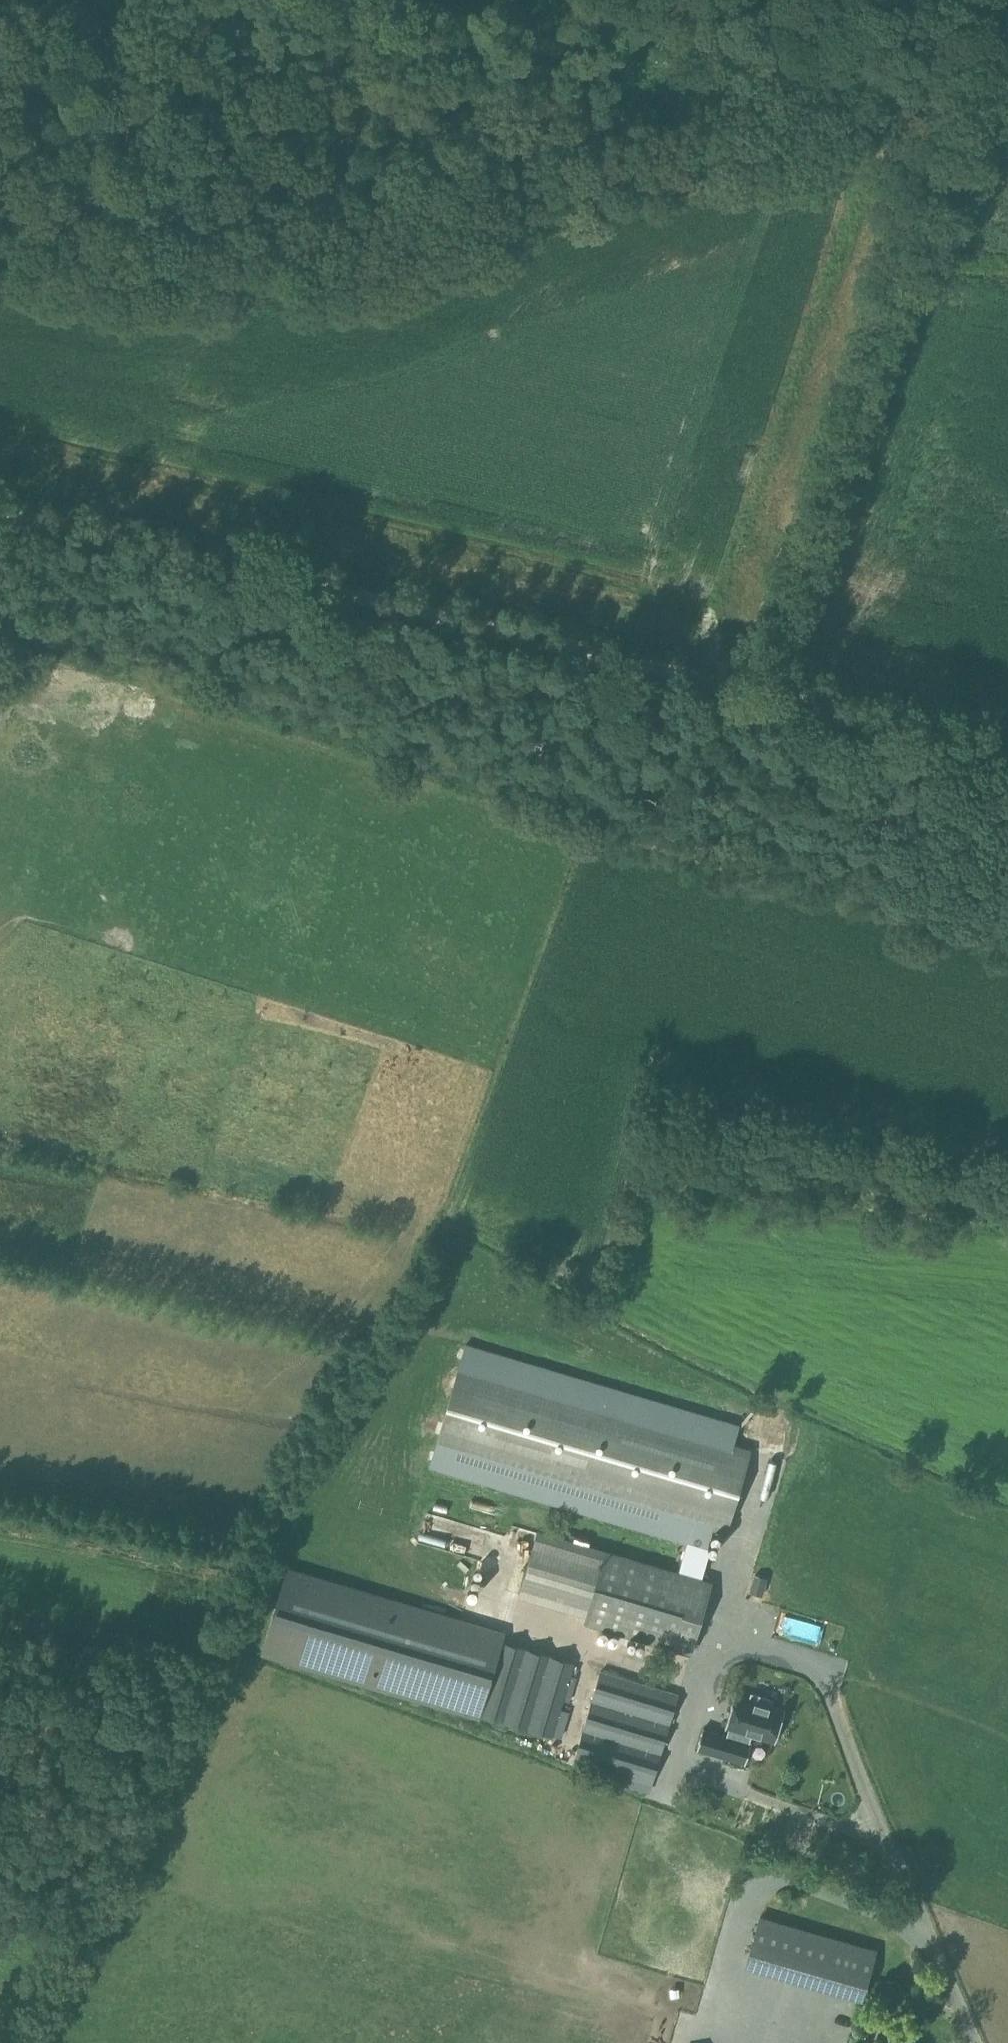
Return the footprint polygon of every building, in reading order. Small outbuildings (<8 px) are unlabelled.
[(473,1345),(468,1366),(741,1446),(747,1425),(473,1345)] [(751,1449),(460,1364),(435,1448),(727,1534),(751,1449)] [(471,1556),(479,1534),(428,1516),(420,1538),(447,1548),(471,1556)] [(519,1591),(588,1612),(585,1620),(690,1653),(712,1583),(607,1550),(605,1558),(536,1537),(519,1591)] [(505,1633),(288,1568),(262,1653),(480,1718),(481,1715),(478,1714),(501,1640),(503,1640),(505,1633)] [(762,1596),(767,1577),(756,1574),(754,1574),(749,1592),(751,1592),(762,1596)] [(575,1664),(501,1640),(478,1714),(554,1737),(555,1735),(562,1737),(570,1711),(562,1708),(575,1664)] [(679,1694),(600,1669),(574,1760),(619,1774),(617,1783),(650,1792),(679,1694)] [(752,1735),(776,1742),(786,1709),(772,1705),(773,1699),(752,1693),(750,1698),(736,1694),(726,1727),(730,1728),(728,1735),(704,1728),(698,1749),(746,1764),(752,1742),(750,1742),(752,1735)] [(877,1949),(760,1916),(745,1968),(862,2001),(877,1949)] [(853,2002),(793,1985),(785,2013),(796,2016),(790,2033),(809,2038),(807,2042),(841,2042),(842,2039),(835,2036),(835,2038),(827,2035),(830,2024),(845,2029),(853,2002)] [(674,2013),(679,2004),(663,1994),(657,2003),(674,2013)]
